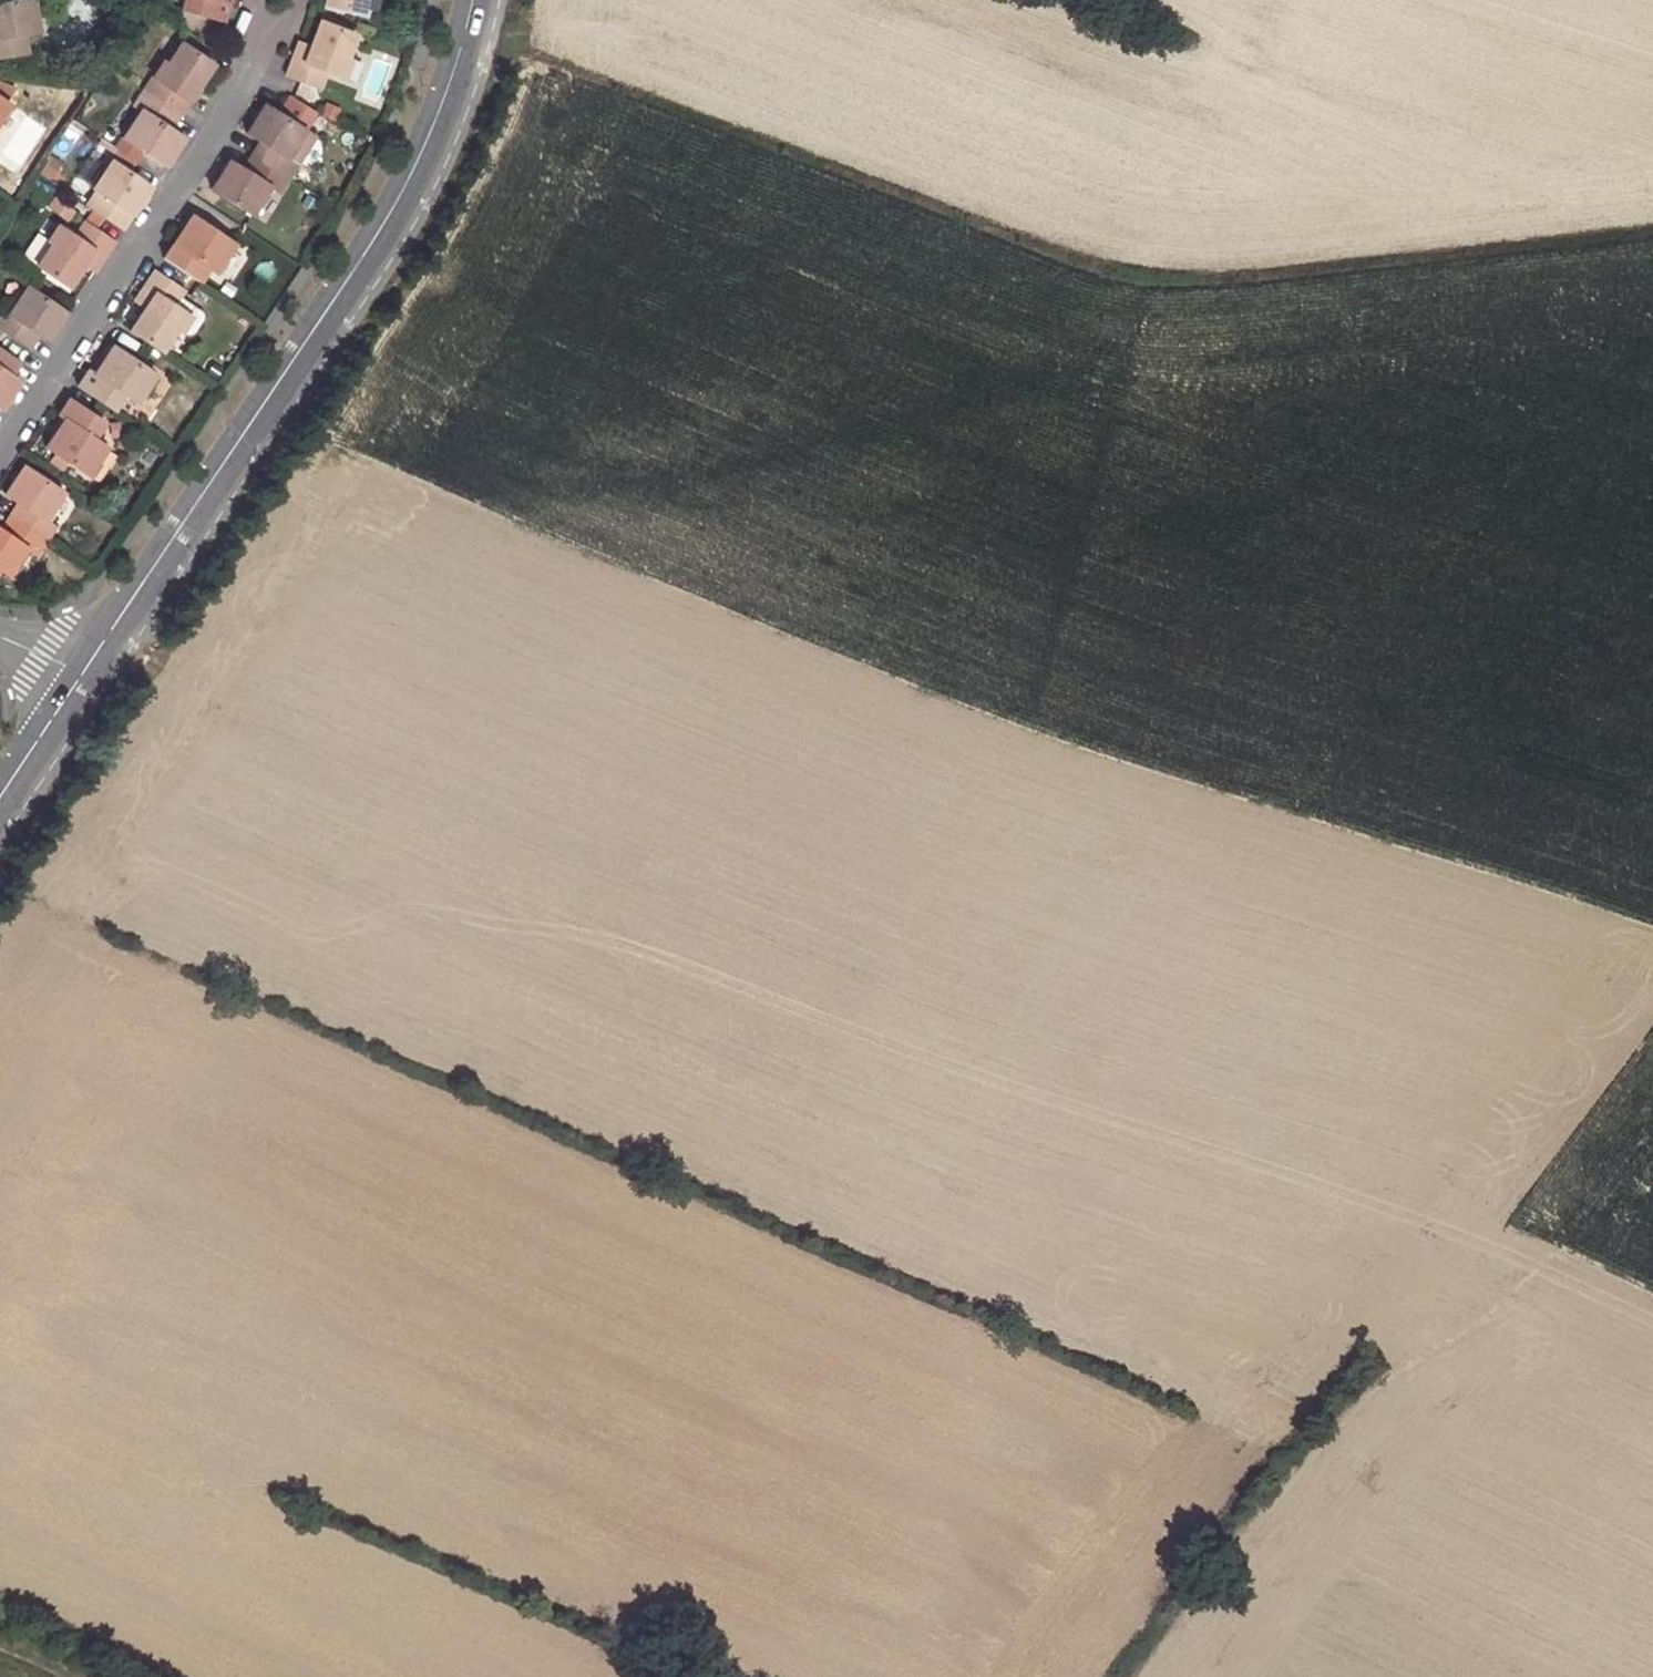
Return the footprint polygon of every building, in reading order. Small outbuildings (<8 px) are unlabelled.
[(26,52),(23,33),(37,32),(32,0),(26,0),(0,5),(0,56),(26,52)] [(224,21),(228,3),(221,1),(221,0),(183,0),(180,10),(224,21)] [(322,4),(360,12),(363,0),(322,0),(322,4)] [(308,46),(305,54),(295,50),(285,76),(318,89),(325,72),(338,77),(354,35),(317,21),(308,46)] [(179,42),(156,79),(151,76),(142,90),(179,115),(214,64),(179,42)] [(305,54),(308,46),(298,42),(295,50),(305,54)] [(140,110),(121,138),(163,166),(181,138),(169,130),(179,115),(142,90),(132,105),(140,110)] [(0,97),(0,120),(10,104),(0,97)] [(286,180),(313,139),(301,131),(262,105),(244,133),(258,142),(249,156),(286,180)] [(210,190),(249,214),(268,186),(278,193),(286,180),(249,156),(241,169),(228,161),(210,190)] [(148,187),(110,161),(91,189),(96,191),(87,205),(121,229),(148,187)] [(162,259),(198,283),(207,268),(214,273),(232,244),(192,216),(162,259)] [(82,264),(87,256),(98,263),(112,241),(83,221),(74,235),(61,227),(36,266),(67,287),(82,264)] [(98,263),(87,256),(82,264),(92,271),(98,263)] [(179,297),(182,291),(154,272),(138,295),(148,302),(142,310),(128,330),(161,352),(177,328),(188,335),(193,334),(204,318),(202,312),(179,297)] [(8,314),(1,310),(0,312),(0,328),(28,348),(37,335),(46,341),(65,313),(26,286),(8,314)] [(148,302),(138,295),(133,304),(142,310),(148,302)] [(0,409),(19,382),(9,375),(20,360),(0,347),(0,409)] [(154,375),(113,348),(95,374),(87,370),(77,387),(113,410),(123,395),(136,402),(154,375)] [(46,447),(87,475),(105,448),(93,439),(103,423),(68,400),(58,415),(64,419),(46,447)] [(9,517),(45,540),(45,541),(55,526),(45,519),(63,493),(24,467),(4,494),(19,504),(9,517)] [(7,575),(26,549),(36,556),(45,541),(45,540),(9,517),(0,530),(0,570),(7,575)]
